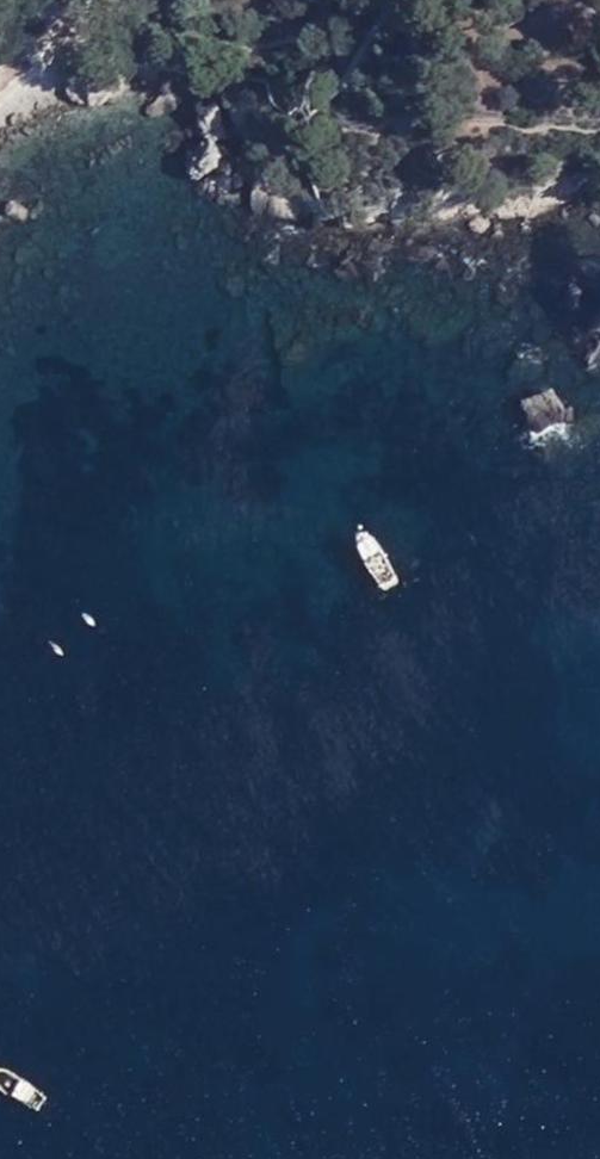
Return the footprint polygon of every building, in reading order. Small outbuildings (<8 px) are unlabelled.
[(237,64),(226,62),(225,71),(235,74),(237,64)]
